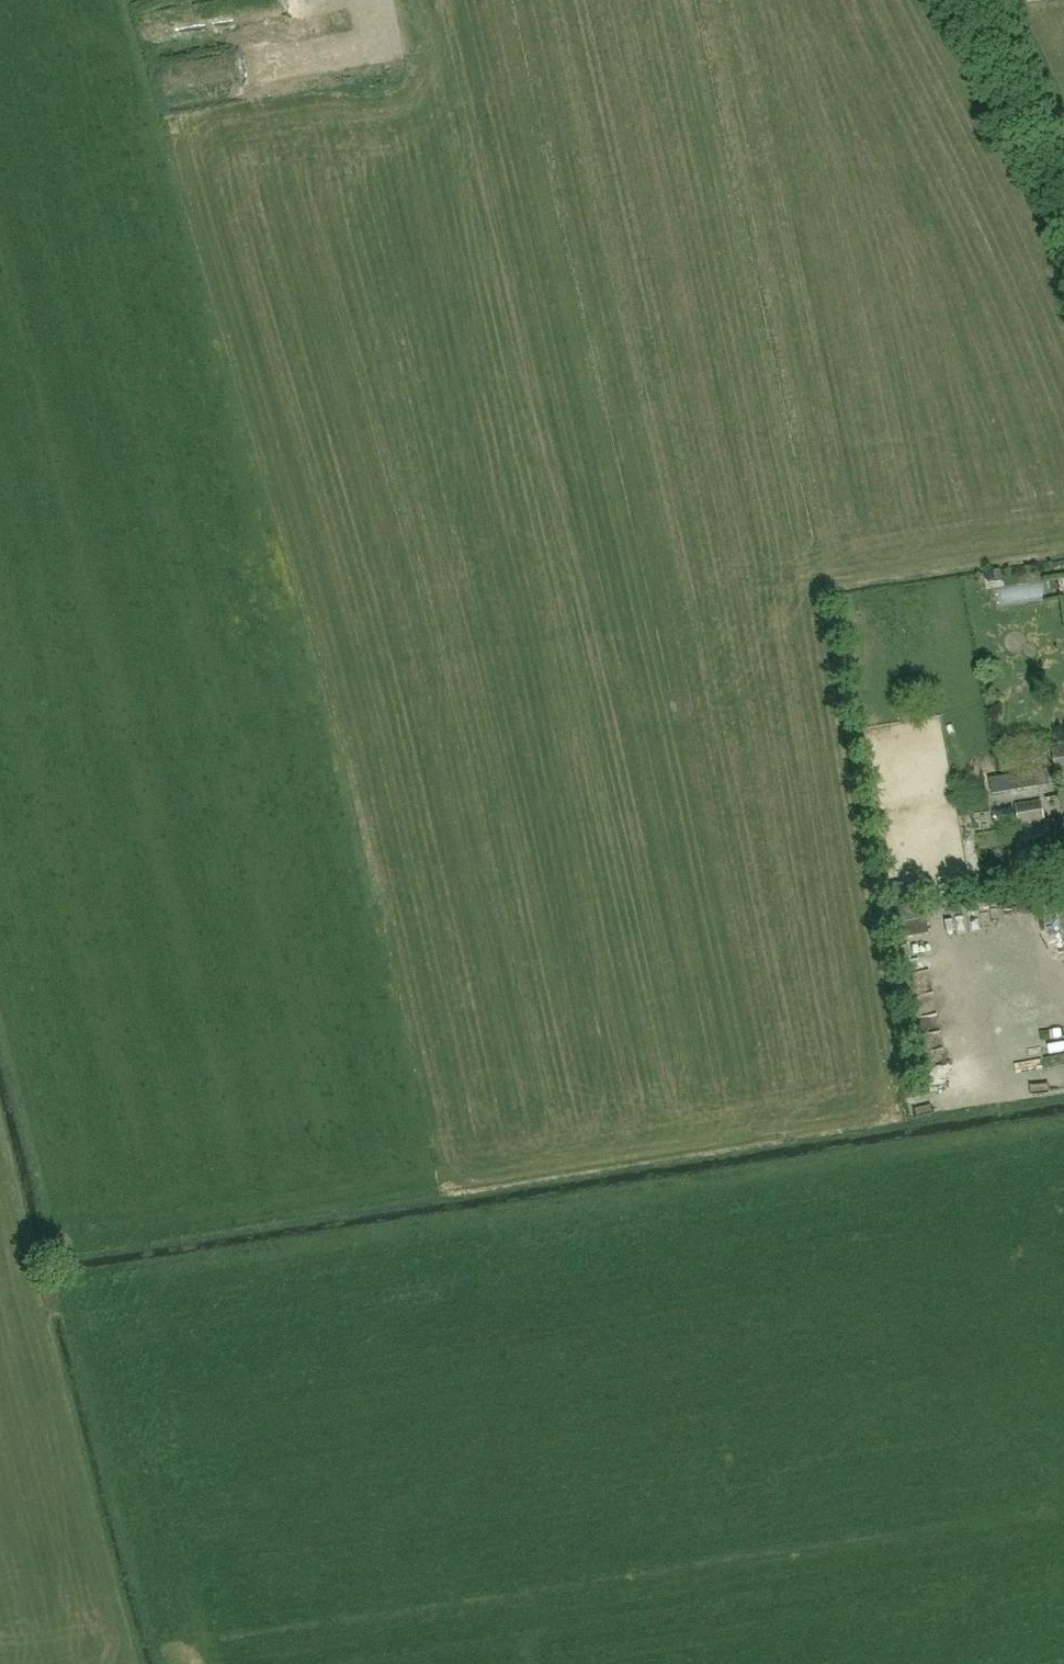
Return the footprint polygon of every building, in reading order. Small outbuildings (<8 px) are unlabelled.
[(1001,579),(1000,569),(984,572),(985,581),(1001,579)] [(1051,748),(1055,774),(1063,773),(1063,746),(1051,748)] [(1045,821),(1041,801),(1017,805),(1021,825),(1045,821)] [(1010,905),(1046,899),(1044,887),(1026,891),(1027,892),(1008,896),(1010,905)] [(1058,1050),(1057,1042),(1032,1043),(1032,1051),(1058,1050)]
